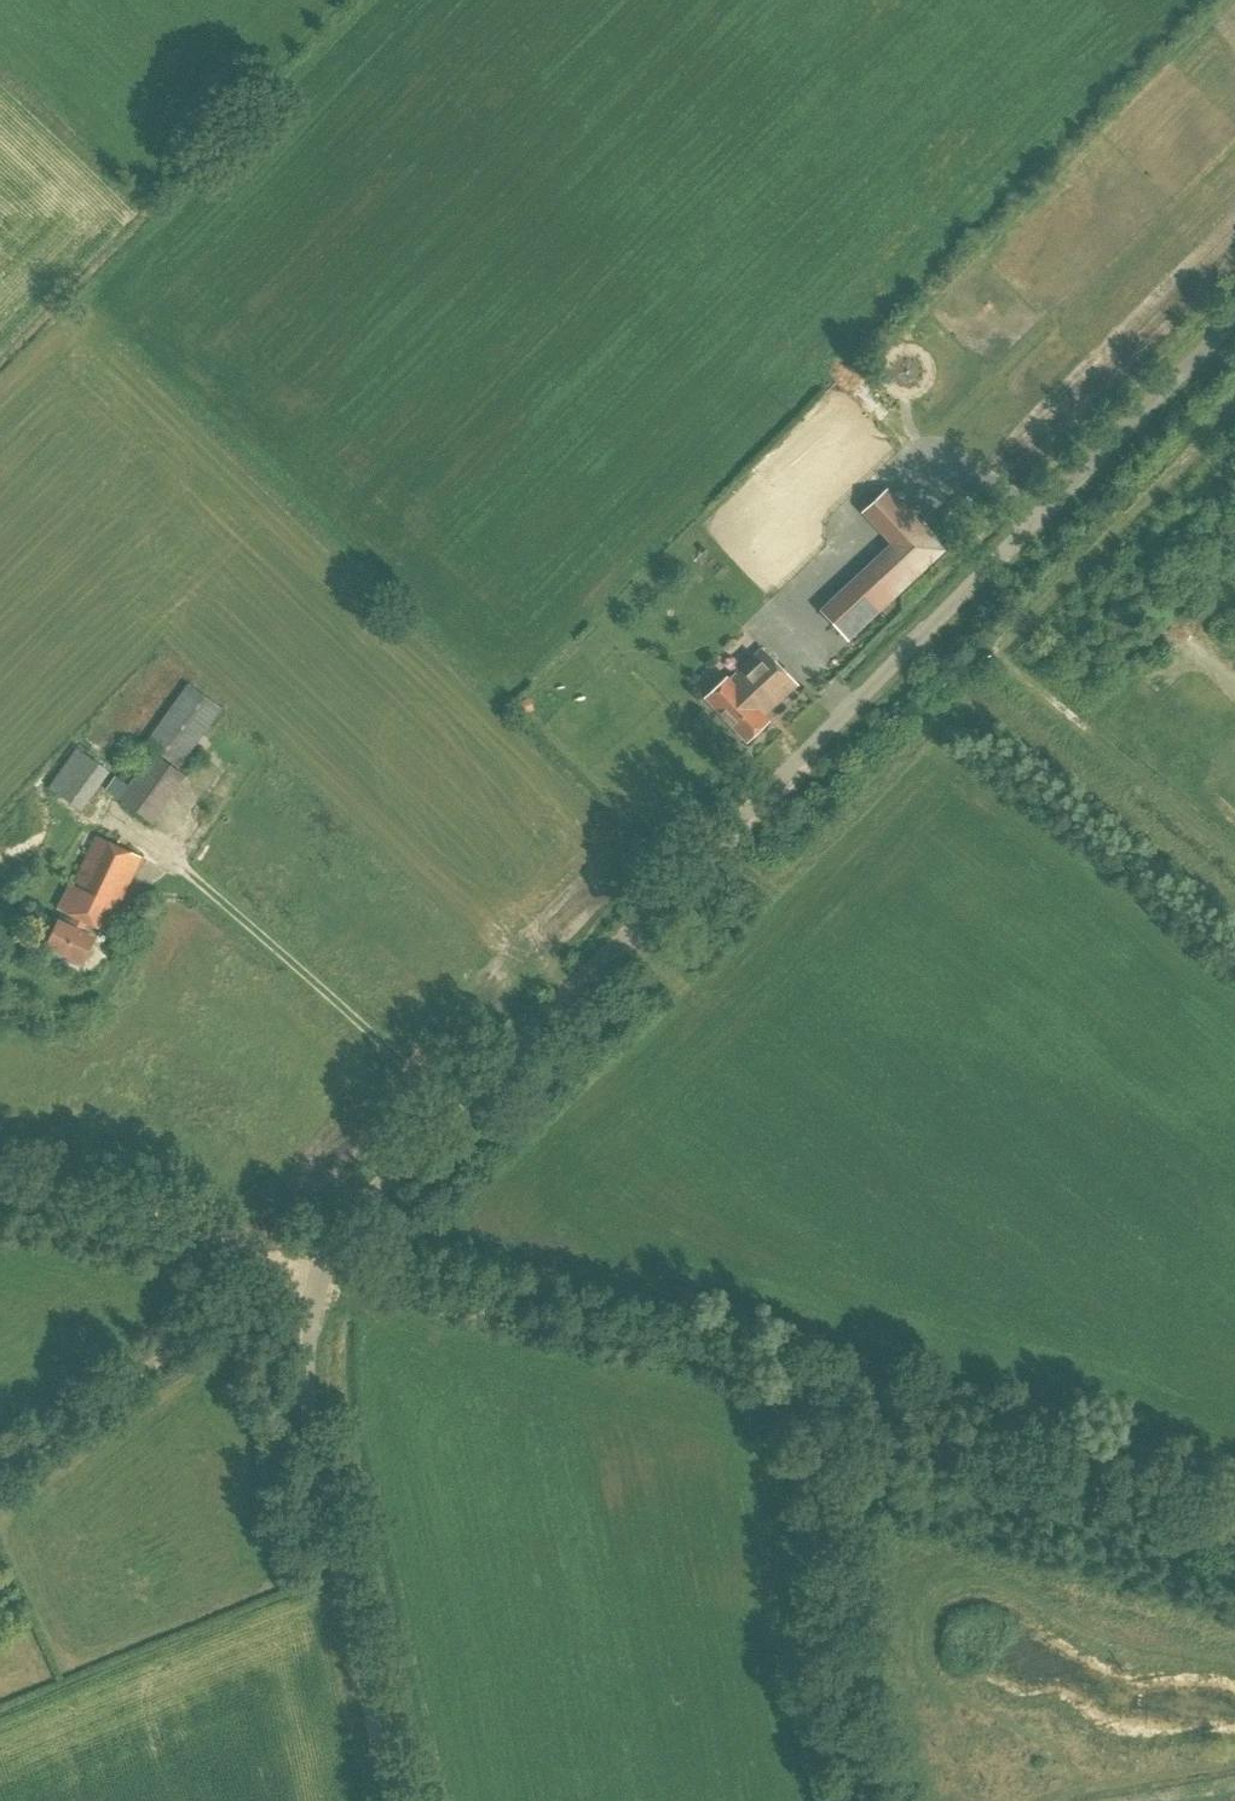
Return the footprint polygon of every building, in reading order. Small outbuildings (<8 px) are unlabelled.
[(950,524),(973,498),(928,458),(905,484),(950,524)] [(866,510),(902,548),(919,566),(938,549),(885,492),(866,510)] [(828,618),(845,636),(858,623),(841,605),(828,618)] [(798,685),(760,648),(728,678),(727,677),(704,699),(745,743),(768,721),(764,717),(798,685)] [(187,684),(144,743),(179,769),(222,710),(219,707),(195,690),(187,684)] [(518,715),(534,710),(530,698),(514,702),(518,715)] [(80,812),(109,772),(75,748),(48,788),(80,812)] [(152,753),(118,800),(152,825),(186,778),(152,753)] [(106,933),(142,858),(95,836),(71,885),(68,884),(56,910),(71,917),(67,926),(58,922),(46,947),(83,963),(94,938),(83,933),(87,924),(106,933)]
